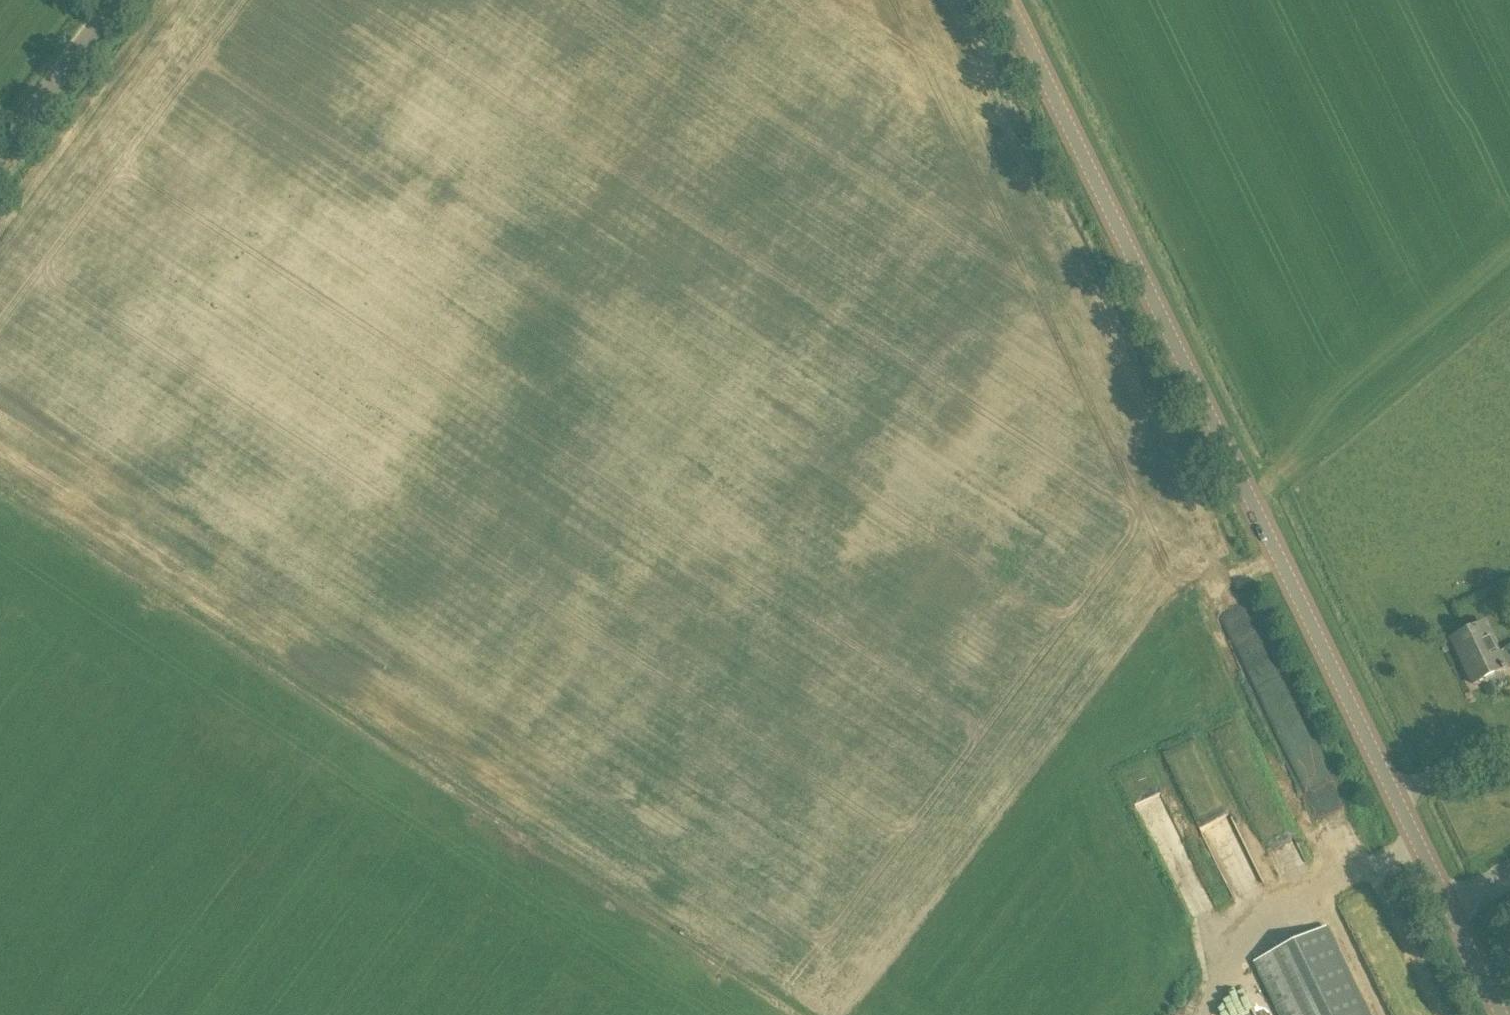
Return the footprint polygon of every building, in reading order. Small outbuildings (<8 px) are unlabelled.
[(1473,685),(1506,669),(1484,623),(1451,639),(1473,685)] [(1279,1014),(1370,1014),(1326,926),(1253,961),(1279,1014)]
